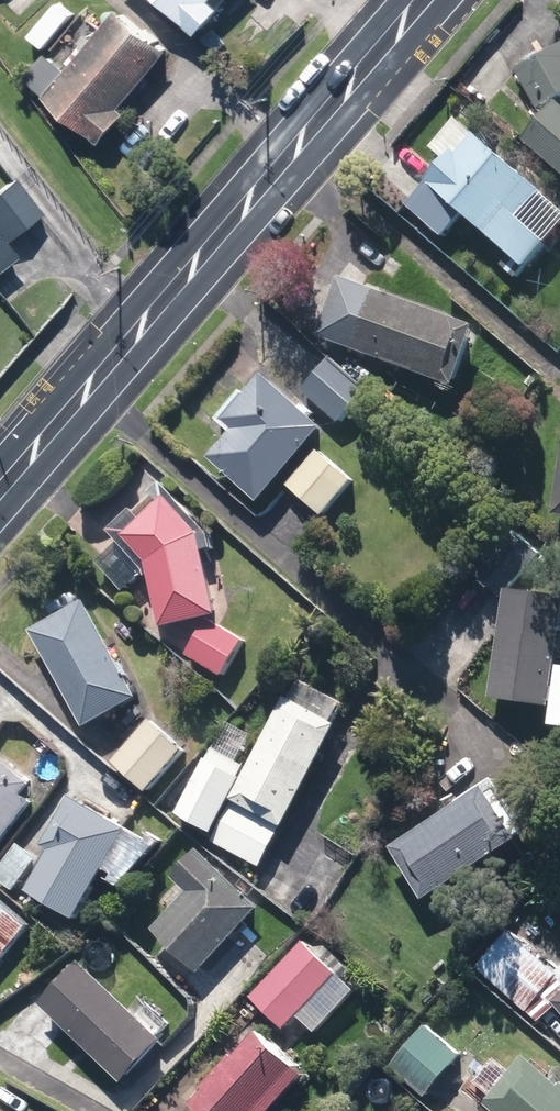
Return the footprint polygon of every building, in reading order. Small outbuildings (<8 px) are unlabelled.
[(198,38),(221,12),(213,4),(217,0),(156,0),(198,38)] [(26,80),(100,145),(126,116),(120,111),(168,56),(118,13),(66,73),(46,56),(26,80)] [(539,107),(559,95),(559,44),(517,69),(539,107)] [(559,169),(559,102),(556,99),(524,138),(559,169)] [(472,137),(409,208),(441,236),(460,213),(522,268),(551,233),(540,224),(523,209),(522,209),(537,192),(472,137)] [(14,241),(47,215),(21,182),(0,199),(0,224),(14,241)] [(23,259),(0,229),(0,277),(23,259)] [(281,305),(316,334),(345,299),(310,270),(281,305)] [(346,345),(453,384),(476,322),(368,282),(346,345)] [(302,389),(340,421),(366,389),(328,357),(302,389)] [(209,455),(259,498),(323,425),(311,414),(314,411),(306,403),(303,407),(263,373),(246,393),(241,388),(215,418),(230,431),(209,455)] [(377,436),(388,446),(394,439),(383,429),(377,436)] [(286,483),(322,514),(353,480),(318,447),(286,483)] [(193,541),(161,504),(130,530),(161,565),(176,623),(208,615),(193,541)] [(549,705),(559,634),(559,595),(509,587),(540,552),(510,525),(470,570),(501,597),(505,592),(490,696),(549,705)] [(32,628),(85,724),(137,695),(85,599),(32,628)] [(186,656),(221,676),(241,642),(204,622),(186,656)] [(237,805),(215,846),(258,868),(334,724),(331,723),(341,704),(299,681),(289,701),(286,699),(231,801),(237,805)] [(114,760),(147,790),(185,747),(151,718),(114,760)] [(205,760),(175,816),(209,833),(244,768),(213,752),(208,762),(205,760)] [(23,803),(13,796),(22,784),(0,766),(0,832),(23,803)] [(391,844),(425,896),(518,836),(484,784),(391,844)] [(26,892),(74,920),(125,832),(69,800),(41,848),(49,852),(26,892)] [(16,888),(39,857),(19,842),(0,867),(0,877),(16,888)] [(195,858),(203,865),(212,855),(203,848),(195,858)] [(163,881),(175,894),(188,883),(175,870),(163,881)] [(138,906),(153,923),(163,913),(148,897),(138,906)] [(533,911),(541,921),(556,908),(548,898),(533,911)] [(28,924),(0,901),(0,958),(28,924)] [(533,1015),(538,1021),(558,1004),(559,1007),(559,965),(555,969),(510,931),(478,967),(533,1015)] [(252,996),(286,1027),(337,971),(303,939),(252,996)] [(69,987),(88,1048),(172,1022),(147,941),(113,952),(119,973),(69,987)] [(21,988),(30,999),(44,987),(35,977),(21,988)] [(20,1048),(58,1071),(81,1032),(43,1009),(20,1048)] [(390,1065),(425,1095),(461,1053),(426,1022),(390,1065)] [(203,1110),(268,1110),(304,1073),(259,1030),(234,1056),(231,1053),(202,1084),(205,1087),(192,1101),(203,1110)] [(525,1053),(483,1101),(494,1110),(559,1110),(559,1083),(525,1053)]
